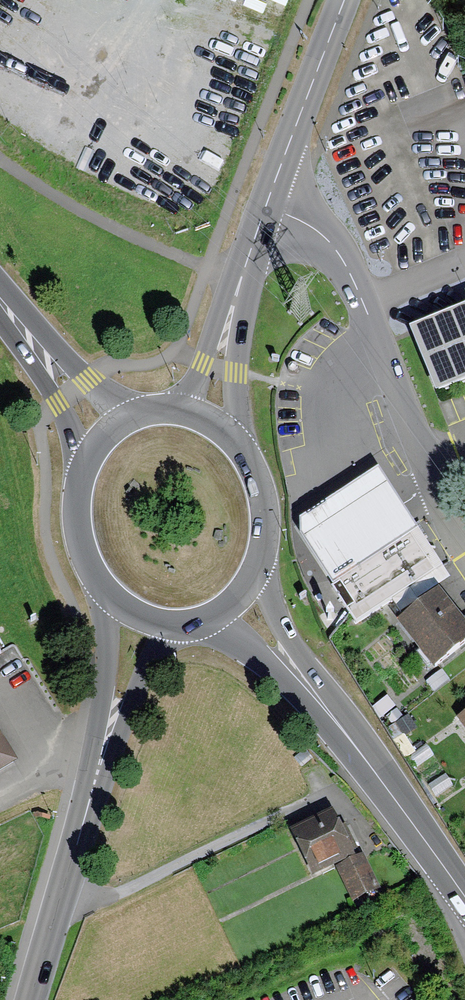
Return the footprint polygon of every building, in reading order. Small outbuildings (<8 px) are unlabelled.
[(412,327),(437,389),(464,377),(464,306),(412,327)] [(332,587),(415,532),(400,508),(375,471),(345,491),(299,521),(299,534),(332,587)] [(449,581),(415,532),(332,587),(355,621),(390,599),(400,613),(449,581)] [(397,622),(434,669),(464,645),(464,624),(439,590),(397,622)] [(457,718),(464,729),(464,712),(457,718)] [(18,758),(2,732),(0,733),(0,769),(18,758)] [(350,858),(329,814),(288,833),(309,878),(332,866),(350,858)] [(359,854),(350,858),(332,866),(350,902),(376,890),(359,854)]
